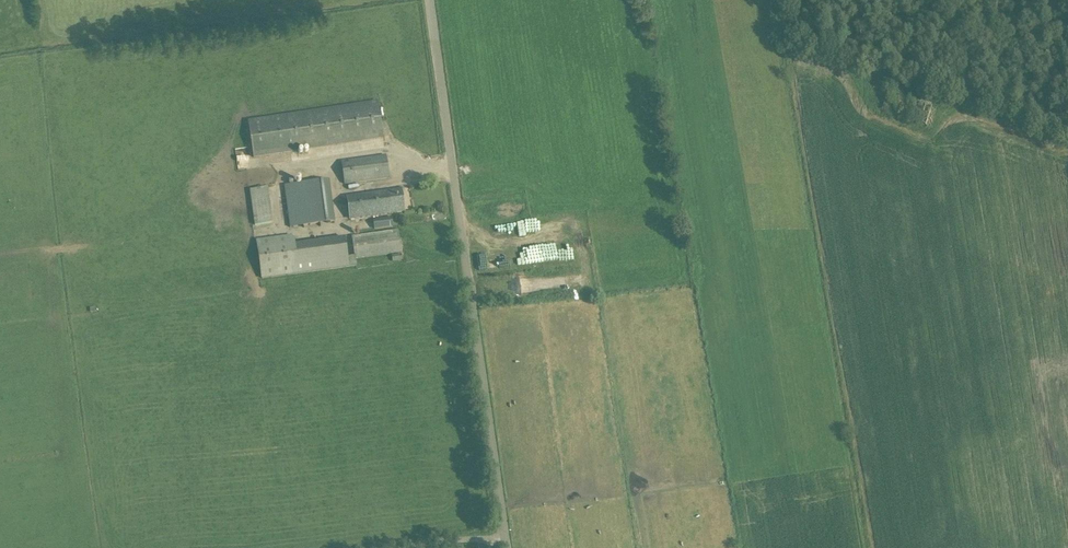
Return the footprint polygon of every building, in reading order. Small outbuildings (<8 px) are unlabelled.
[(253,157),(291,152),(382,138),(377,102),(248,121),(253,157)] [(345,184),(388,177),(385,156),(341,162),(345,184)] [(289,227),(334,221),(329,180),(284,186),(289,227)] [(254,226),(272,223),(268,188),(250,191),(254,226)] [(349,220),(404,212),(401,189),(346,197),(349,220)] [(374,229),(392,227),(391,219),(373,221),(374,229)] [(355,258),(400,252),(397,230),(352,237),(355,257),(347,258),(344,238),(295,245),(294,238),(292,236),(256,240),(262,279),(356,266),(355,258)]
